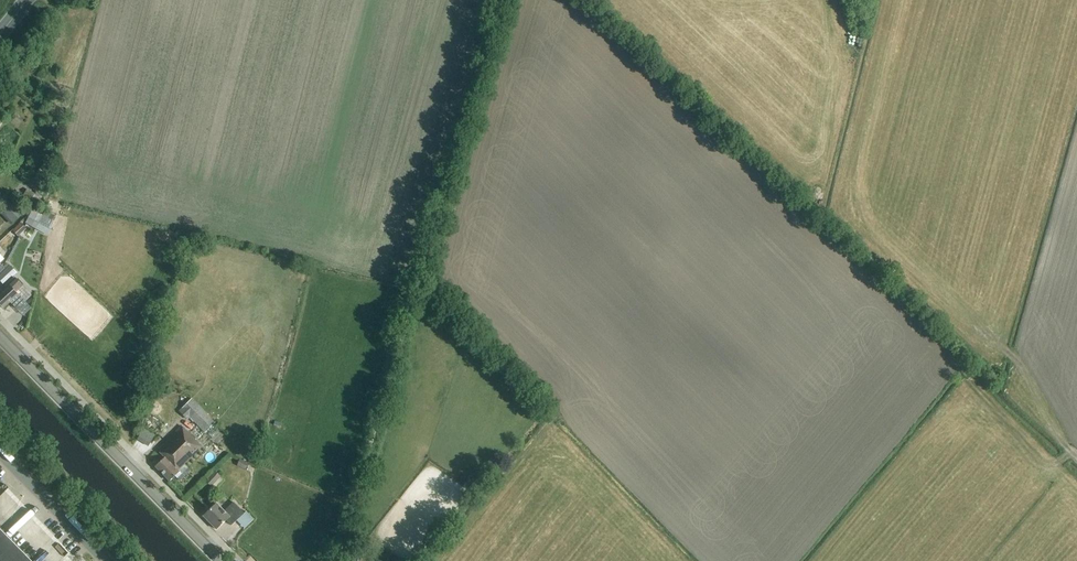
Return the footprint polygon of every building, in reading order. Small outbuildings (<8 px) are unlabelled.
[(6,216),(10,221),(19,212),(9,204),(2,210),(7,215),(6,216)] [(44,206),(35,225),(49,232),(59,214),(44,206)] [(26,230),(20,224),(13,231),(18,237),(26,230)] [(4,286),(17,273),(9,266),(0,275),(0,282),(4,286)] [(0,296),(0,305),(3,309),(9,303),(16,310),(25,302),(18,295),(15,292),(22,286),(15,278),(8,285),(9,287),(0,296)] [(215,423),(192,399),(181,409),(204,433),(215,423)] [(202,447),(182,427),(158,450),(160,452),(159,453),(164,458),(155,467),(169,481),(179,472),(178,471),(202,447)] [(237,466),(246,470),(249,464),(240,459),(237,466)] [(206,481),(212,486),(220,477),(215,472),(206,481)] [(224,512),(216,504),(203,516),(217,530),(227,520),(231,525),(244,513),(234,503),(224,512)] [(0,529),(0,560),(31,560),(0,529)]
